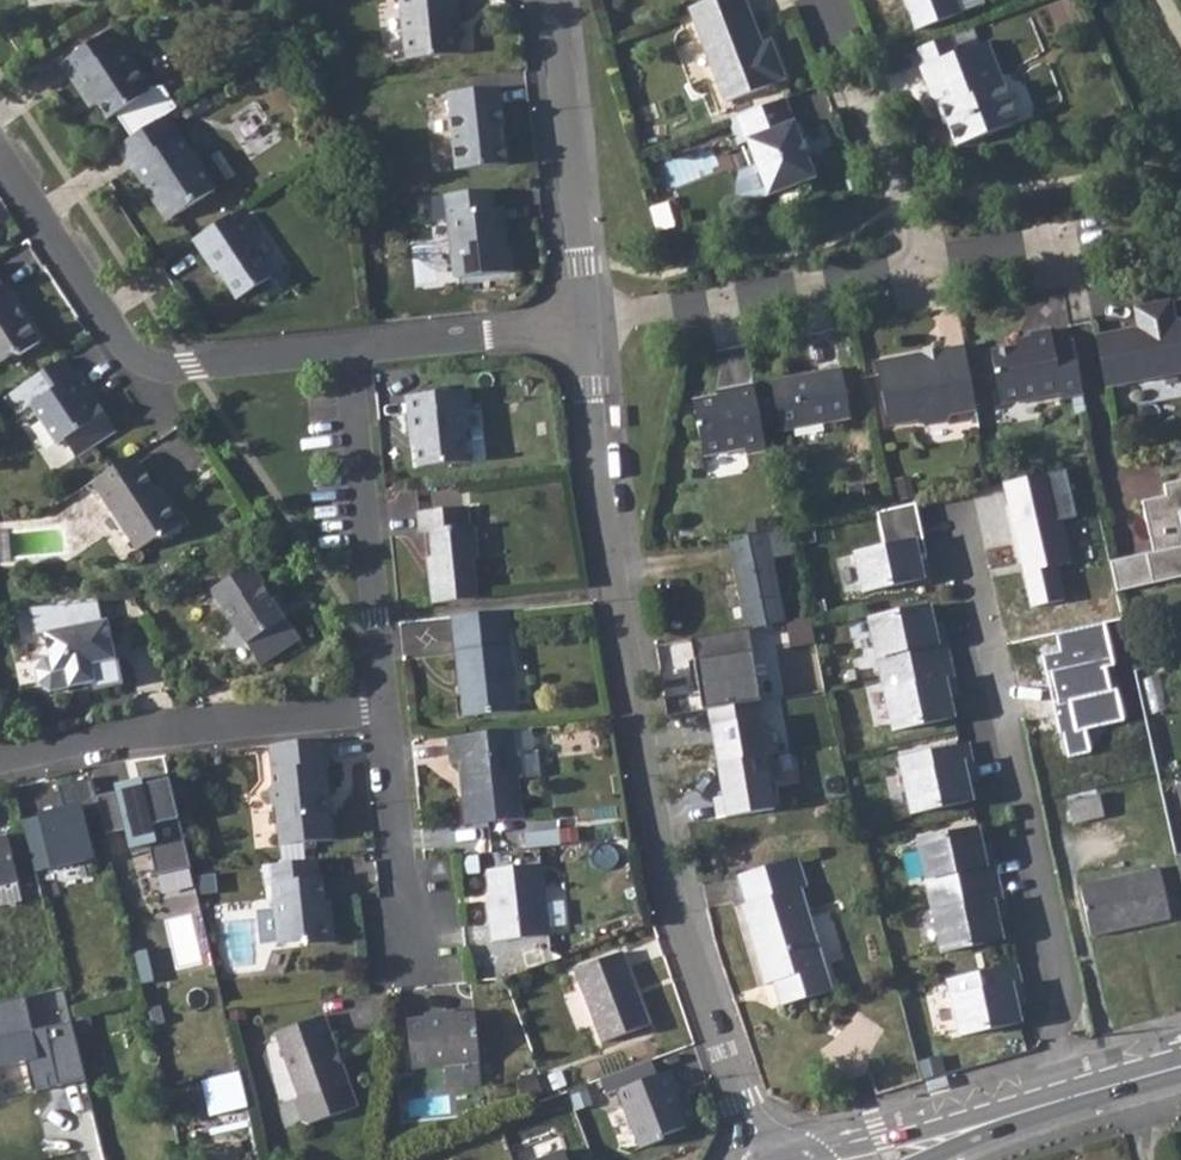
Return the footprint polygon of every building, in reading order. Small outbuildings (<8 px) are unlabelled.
[(406,57),(460,51),(456,20),(458,18),(457,0),(400,0),(406,57)] [(689,7),(725,102),(775,83),(775,81),(783,78),(770,41),(761,44),(757,46),(754,38),(758,37),(744,0),(707,0),(689,7)] [(915,30),(962,12),(958,0),(904,0),(915,30)] [(60,62),(82,94),(89,89),(97,100),(108,118),(115,113),(132,138),(165,116),(177,108),(163,86),(150,89),(109,29),(60,62)] [(923,65),(956,52),(950,35),(917,48),(923,65)] [(923,65),(920,66),(936,110),(942,107),(956,145),(1017,121),(987,41),(956,52),(923,65)] [(499,88),(449,93),(457,171),(507,165),(505,146),(500,139),(499,129),(502,128),(499,88)] [(89,89),(82,94),(89,105),(97,100),(89,89)] [(815,177),(785,98),(737,116),(729,119),(738,144),(747,140),(756,164),(740,171),(736,194),(747,203),(815,177)] [(132,138),(116,149),(131,171),(133,170),(143,185),(148,185),(154,195),(153,200),(164,218),(171,218),(215,190),(165,116),(132,138)] [(492,190),(447,194),(454,277),(506,272),(501,209),(492,209),(492,190)] [(665,206),(648,210),(654,232),(671,228),(665,206)] [(229,216),(192,241),(214,272),(217,270),(237,300),(271,277),(229,216)] [(13,354),(22,354),(41,341),(18,308),(21,304),(11,288),(7,290),(0,280),(0,363),(13,354)] [(1095,336),(1105,386),(1180,372),(1180,320),(1174,321),(1170,301),(1135,308),(1138,328),(1095,336)] [(1016,346),(990,351),(991,357),(986,364),(988,376),(996,382),(1000,403),(1060,392),(1061,398),(1082,394),(1072,340),(1052,344),(1050,330),(1029,333),(1030,337),(1031,343),(1016,346)] [(1016,346),(1031,343),(1030,337),(1015,339),(1016,346)] [(876,361),(888,424),(918,419),(926,424),(945,420),(950,413),(976,408),(964,345),(942,349),(942,354),(923,358),(923,353),(876,361)] [(62,358),(26,382),(5,396),(16,414),(30,404),(56,444),(64,438),(75,455),(115,430),(103,411),(96,415),(84,398),(91,392),(77,372),(73,374),(62,358)] [(811,423),(850,416),(841,368),(771,381),(780,430),(800,426),(799,421),(811,419),(811,423)] [(765,449),(753,384),(732,389),(734,395),(719,398),(693,403),(702,455),(744,448),(745,453),(765,449)] [(719,398),(734,395),(732,389),(717,391),(719,398)] [(470,392),(406,399),(411,437),(416,437),(419,468),(468,463),(463,411),(472,411),(470,392)] [(132,455),(110,469),(121,483),(142,469),(132,455)] [(1000,480),(1031,606),(1063,598),(1054,562),(1069,559),(1059,521),(1080,516),(1067,464),(1000,480)] [(110,469),(90,483),(134,548),(150,538),(160,538),(184,523),(165,494),(161,495),(142,469),(121,483),(110,469)] [(1151,583),(1177,578),(1175,574),(1180,573),(1180,480),(1164,484),(1166,495),(1142,501),(1149,535),(1163,532),(1167,549),(1145,554),(1151,583)] [(854,555),(863,593),(923,580),(918,559),(915,546),(923,544),(914,504),(885,511),(876,513),(884,548),(854,555)] [(430,575),(433,604),(477,600),(472,560),(478,559),(474,525),(468,525),(467,507),(418,512),(420,534),(431,533),(435,574),(430,575)] [(793,531),(727,538),(745,628),(748,628),(782,621),(770,560),(798,554),(793,531)] [(927,557),(923,544),(915,546),(918,559),(927,557)] [(1151,583),(1145,554),(1110,561),(1117,591),(1151,583)] [(250,561),(211,588),(259,661),(299,635),(285,615),(281,617),(259,583),(262,580),(250,561)] [(98,599),(27,606),(32,633),(42,631),(46,653),(40,654),(33,667),(36,682),(48,689),(67,685),(67,680),(82,678),(83,683),(96,681),(97,689),(123,682),(109,618),(102,619),(98,599)] [(869,619),(893,731),(953,719),(949,698),(946,685),(954,683),(944,638),(936,639),(933,626),(929,606),(869,619)] [(454,618),(456,635),(464,719),(516,714),(508,630),(515,630),(513,612),(454,618)] [(1047,658),(1066,756),(1092,751),(1088,728),(1127,721),(1120,687),(1109,689),(1105,665),(1112,664),(1104,624),(1060,632),(1065,654),(1047,658)] [(933,626),(936,639),(944,638),(942,625),(933,626)] [(692,637),(704,712),(760,702),(748,628),(745,628),(692,637)] [(954,683),(946,685),(949,698),(957,696),(954,683)] [(760,702),(704,712),(722,817),(778,808),(760,702)] [(513,731),(447,738),(450,760),(459,760),(461,774),(470,780),(471,788),(463,796),(467,826),(523,820),(518,780),(523,775),(522,762),(515,757),(513,731)] [(326,740),(266,745),(271,787),(265,792),(267,804),(275,812),(279,847),(334,841),(332,819),(325,814),(323,803),(328,795),(325,767),(329,767),(326,740)] [(899,757),(911,814),(971,801),(967,781),(964,767),(972,766),(967,743),(899,757)] [(975,779),(972,766),(964,767),(967,781),(975,779)] [(63,806),(20,816),(34,867),(89,854),(80,814),(99,810),(90,774),(57,782),(63,806)] [(470,780),(461,774),(463,796),(471,788),(470,780)] [(193,890),(166,778),(143,783),(141,776),(115,782),(133,853),(150,849),(162,898),(193,890)] [(1099,794),(1066,801),(1071,824),(1104,817),(1099,794)] [(917,840),(941,952),(1002,939),(997,919),(994,906),(1002,904),(993,859),(984,860),(982,847),(977,827),(917,840)] [(18,882),(7,836),(0,837),(0,886),(18,882)] [(982,847),(984,860),(993,859),(990,845),(982,847)] [(797,858),(735,878),(744,904),(738,907),(763,985),(770,984),(778,1006),(831,990),(800,888),(806,887),(797,858)] [(314,860),(261,866),(263,886),(270,886),(276,945),(300,943),(305,947),(333,944),(331,923),(324,918),(322,902),(320,878),(316,879),(314,860)] [(492,902),(488,903),(492,941),(548,936),(540,865),(489,871),(492,902)] [(1159,865),(1078,884),(1089,935),(1171,918),(1159,865)] [(330,902),(322,902),(324,918),(331,923),(330,902)] [(1002,904),(994,906),(997,919),(1005,917),(1002,904)] [(173,934),(180,967),(203,962),(196,929),(173,934)] [(625,953),(576,971),(603,1044),(652,1025),(625,953)] [(947,979),(960,1035),(1020,1022),(1015,1002),(1012,989),(1020,986),(1015,964),(947,979)] [(1020,986),(1012,989),(1015,1002),(1023,1000),(1020,986)] [(83,1079),(62,989),(0,1003),(0,1068),(25,1062),(31,1091),(83,1079)] [(422,1022),(405,1024),(410,1069),(478,1061),(472,1016),(443,1019),(442,1015),(422,1018),(422,1022)] [(323,1017),(273,1036),(295,1097),(292,1104),(300,1122),(307,1126),(357,1108),(341,1065),(336,1064),(333,1056),(336,1051),(323,1017)] [(607,1097),(616,1094),(639,1154),(664,1144),(662,1139),(686,1130),(677,1106),(683,1103),(672,1073),(658,1078),(652,1061),(600,1081),(607,1097)] [(564,1148),(559,1134),(516,1149),(520,1159),(532,1159),(564,1148)]
